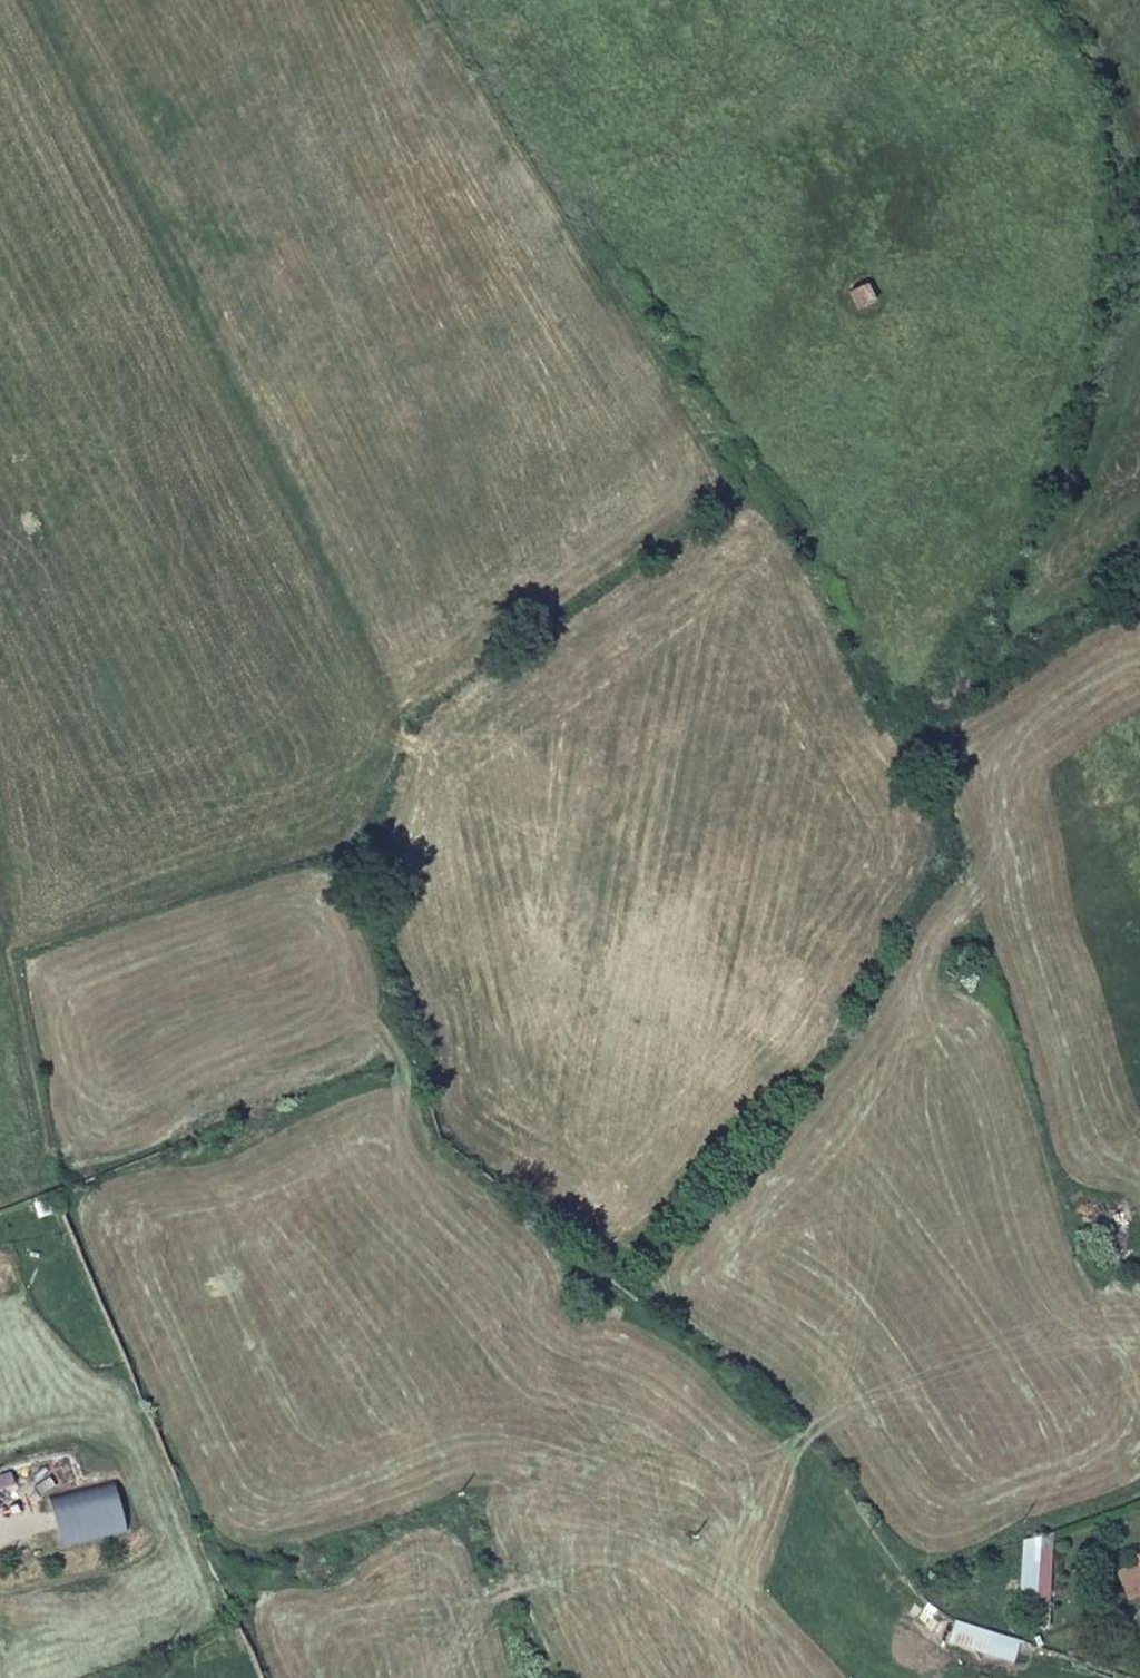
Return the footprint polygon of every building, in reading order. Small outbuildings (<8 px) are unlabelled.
[(869,279),(851,289),(860,306),(878,297),(869,279)]
